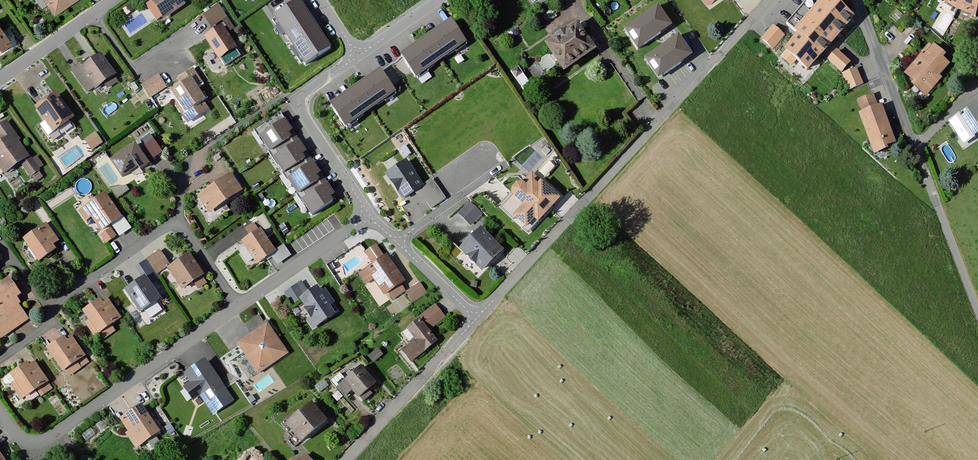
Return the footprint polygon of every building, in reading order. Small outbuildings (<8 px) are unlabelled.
[(53,15),(75,0),(43,0),(53,15)] [(162,20),(184,5),(180,0),(181,0),(149,0),(162,20)] [(300,0),(298,0),(273,17),(305,66),(332,48),(300,0)] [(834,0),(827,0),(783,49),(810,72),(857,21),(834,0)] [(817,0),(806,0),(788,24),(796,29),(817,0)] [(957,8),(976,14),(977,5),(977,0),(961,0),(957,8)] [(130,4),(122,10),(127,16),(134,10),(130,4)] [(218,4),(202,15),(212,29),(228,18),(218,4)] [(659,6),(625,29),(640,52),(674,28),(659,6)] [(466,43),(450,20),(400,56),(417,79),(466,43)] [(774,23),(761,36),(773,47),(785,33),(774,23)] [(579,25),(546,47),(566,76),(598,54),(579,25)] [(236,49),(220,26),(202,38),(218,61),(236,49)] [(10,42),(0,28),(0,49),(10,42)] [(680,36),(645,59),(658,79),(693,56),(680,36)] [(929,47),(905,75),(915,84),(912,88),(926,100),(942,80),(939,79),(950,65),(929,47)] [(841,72),(850,62),(837,51),(828,61),(841,72)] [(119,81),(100,52),(72,71),(87,94),(102,84),(105,90),(119,81)] [(858,67),(843,73),(850,90),(865,84),(858,67)] [(180,84),(169,92),(176,102),(173,104),(187,125),(210,110),(195,88),(202,83),(193,69),(177,79),(180,84)] [(396,93),(381,71),(330,106),(345,128),(396,93)] [(158,74),(140,86),(150,99),(167,87),(158,74)] [(54,94),(33,109),(43,122),(37,127),(46,139),(73,120),(54,94)] [(875,94),(858,100),(863,114),(860,116),(875,156),(889,151),(888,147),(897,144),(883,105),(880,106),(875,94)] [(949,123),(965,146),(977,137),(977,104),(949,123)] [(281,114),(252,132),(308,219),(337,200),(281,114)] [(0,123),(0,169),(4,174),(20,162),(30,177),(39,171),(17,141),(20,139),(6,119),(0,123)] [(96,129),(84,138),(92,149),(104,140),(96,129)] [(134,144),(109,163),(120,178),(135,168),(139,173),(149,165),(134,144)] [(546,157),(538,169),(547,175),(555,164),(546,157)] [(407,159),(383,174),(403,204),(426,189),(407,159)] [(230,172),(196,194),(209,213),(242,190),(230,172)] [(534,175),(500,209),(527,234),(560,200),(534,175)] [(121,218),(105,194),(80,211),(87,221),(92,217),(102,232),(121,218)] [(469,201),(454,214),(467,228),(482,215),(469,201)] [(52,220),(21,241),(37,263),(53,252),(50,248),(58,243),(57,241),(63,237),(52,220)] [(251,239),(242,245),(257,267),(276,254),(254,221),(244,228),(251,239)] [(503,253),(480,231),(460,252),(483,274),(503,253)] [(371,265),(358,274),(366,286),(374,281),(385,296),(390,293),(395,299),(406,293),(409,290),(376,243),(362,253),(371,265)] [(161,248),(145,260),(159,278),(164,273),(181,296),(192,288),(197,295),(212,284),(186,249),(171,261),(161,248)] [(141,279),(122,293),(139,316),(159,301),(148,287),(159,278),(145,260),(134,269),(141,279)] [(9,276),(0,282),(0,318),(0,338),(28,319),(17,302),(23,297),(9,276)] [(419,283),(409,290),(406,293),(414,304),(428,294),(419,283)] [(322,287),(298,301),(314,328),(338,314),(322,287)] [(96,300),(79,313),(85,321),(81,324),(93,340),(98,336),(102,341),(114,332),(109,326),(119,318),(107,303),(101,307),(96,300)] [(447,318),(436,305),(404,331),(413,342),(402,352),(411,363),(437,342),(430,333),(447,318)] [(261,312),(245,322),(251,331),(266,321),(261,312)] [(265,325),(235,347),(257,377),(287,354),(265,325)] [(40,337),(47,347),(42,351),(64,381),(90,362),(71,337),(65,342),(54,327),(40,337)] [(204,360),(183,375),(188,383),(182,387),(192,402),(201,396),(214,416),(233,403),(204,360)] [(35,361),(9,377),(23,400),(35,392),(40,399),(54,391),(35,361)] [(360,364),(335,390),(345,399),(351,392),(362,403),(381,384),(360,364)] [(310,404),(284,429),(302,448),(328,423),(310,404)] [(141,408),(117,424),(135,451),(159,435),(141,408)]
